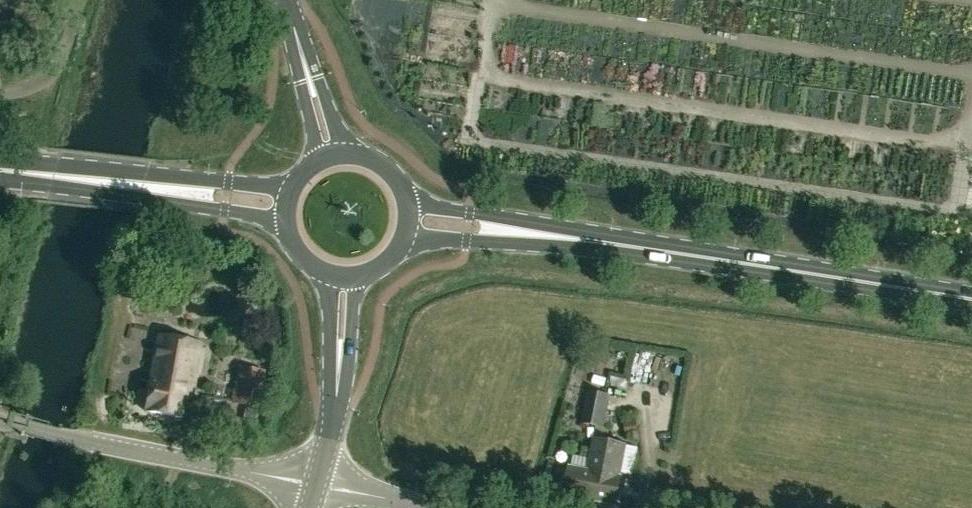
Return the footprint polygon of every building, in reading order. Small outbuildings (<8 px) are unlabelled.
[(158,336),(144,411),(182,418),(186,393),(191,394),(201,344),(158,336)] [(264,371),(238,366),(231,402),(257,407),(264,371)] [(582,424),(606,428),(611,396),(587,392),(582,424)] [(616,507),(621,478),(627,446),(594,440),(588,470),(572,467),(566,497),(616,507)]
